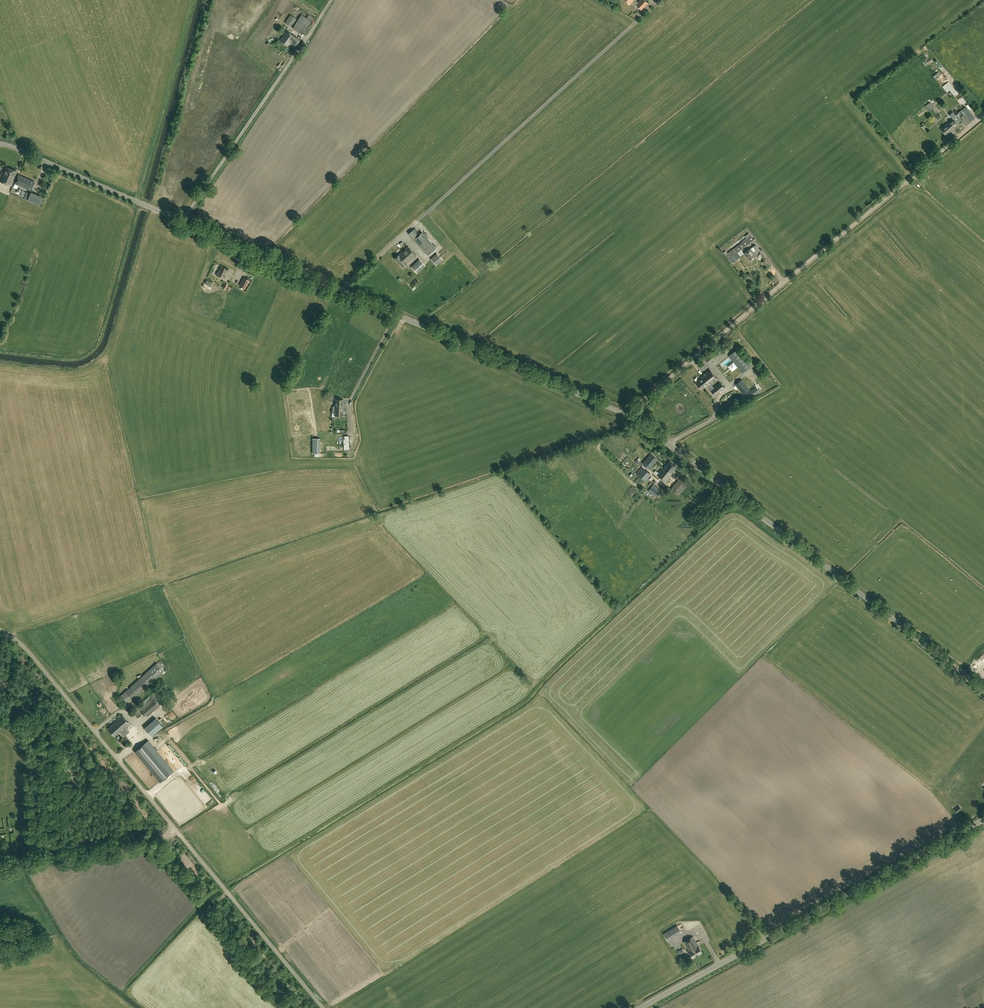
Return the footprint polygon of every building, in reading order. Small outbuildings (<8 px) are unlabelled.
[(635,0),(624,0),(630,5),(633,1),(642,10),(648,3),(644,0),(641,0),(638,3),(635,0)] [(291,15),(285,23),(291,27),(297,19),(291,15)] [(303,35),(311,21),(314,18),(309,15),(306,18),(301,15),(293,28),(303,35)] [(287,31),(280,40),(288,46),(290,43),(295,47),(300,40),(287,31)] [(950,80),(944,86),(949,91),(954,85),(950,80)] [(926,106),(930,111),(934,108),(930,102),(926,106)] [(958,125),(957,123),(961,120),(965,126),(975,118),(966,107),(956,115),(959,118),(955,121),(953,119),(947,123),(953,130),(958,125)] [(946,136),(953,130),(947,123),(940,129),(946,136)] [(17,171),(5,167),(0,181),(11,186),(17,171)] [(15,183),(31,190),(35,182),(19,175),(15,183)] [(17,211),(36,217),(40,205),(21,199),(17,211)] [(436,248),(425,236),(422,232),(419,235),(414,229),(409,233),(428,255),(436,248)] [(745,236),(747,239),(725,255),(733,265),(737,262),(733,256),(754,240),(751,236),(748,233),(745,236)] [(756,245),(744,253),(749,261),(757,256),(753,250),(755,249),(755,250),(758,249),(756,245)] [(408,246),(401,252),(409,261),(416,255),(408,246)] [(435,267),(443,260),(437,254),(429,261),(435,267)] [(419,259),(411,267),(417,273),(425,265),(419,259)] [(224,279),(229,269),(221,265),(216,275),(224,279)] [(245,278),(240,286),(245,288),(249,280),(245,278)] [(752,365),(738,348),(729,356),(743,373),(752,365)] [(702,377),(696,382),(702,390),(707,385),(715,395),(725,388),(720,383),(714,388),(711,384),(717,379),(710,369),(701,376),(702,377)] [(735,385),(744,395),(750,390),(742,380),(735,385)] [(335,399),(335,406),(335,410),(333,409),(332,412),(335,413),(335,415),(342,415),(342,411),(343,412),(343,406),(343,399),(335,399)] [(650,469),(658,460),(651,454),(643,463),(650,469)] [(672,472),(676,466),(670,461),(664,468),(663,468),(657,475),(666,482),(673,473),(672,472)] [(678,495),(688,484),(681,477),(671,489),(678,495)] [(654,484),(650,489),(658,495),(662,491),(654,484)] [(126,705),(164,671),(157,663),(120,697),(126,705)] [(156,690),(152,693),(150,695),(138,706),(148,716),(165,701),(156,690)] [(142,713),(137,707),(132,711),(138,717),(142,713)] [(126,727),(130,724),(122,715),(115,722),(116,722),(109,729),(115,736),(120,732),(128,741),(138,733),(133,727),(129,730),(126,727)] [(163,726),(156,718),(144,727),(152,736),(163,726)] [(148,740),(135,751),(160,782),(174,770),(148,740)] [(174,784),(170,787),(193,818),(197,815),(174,784)] [(681,932),(677,925),(663,934),(668,941),(681,932)] [(692,958),(702,952),(693,937),(683,942),(692,958)]
